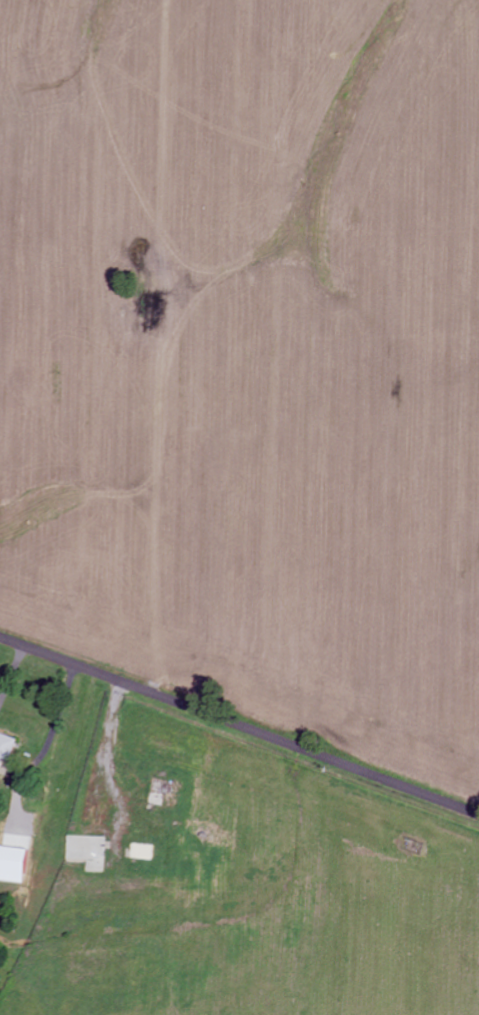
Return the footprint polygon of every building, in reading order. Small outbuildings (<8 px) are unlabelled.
[(0,733),(0,765),(2,759),(10,761),(18,739),(0,733)] [(0,848),(0,882),(23,883),(26,850),(0,848)]
